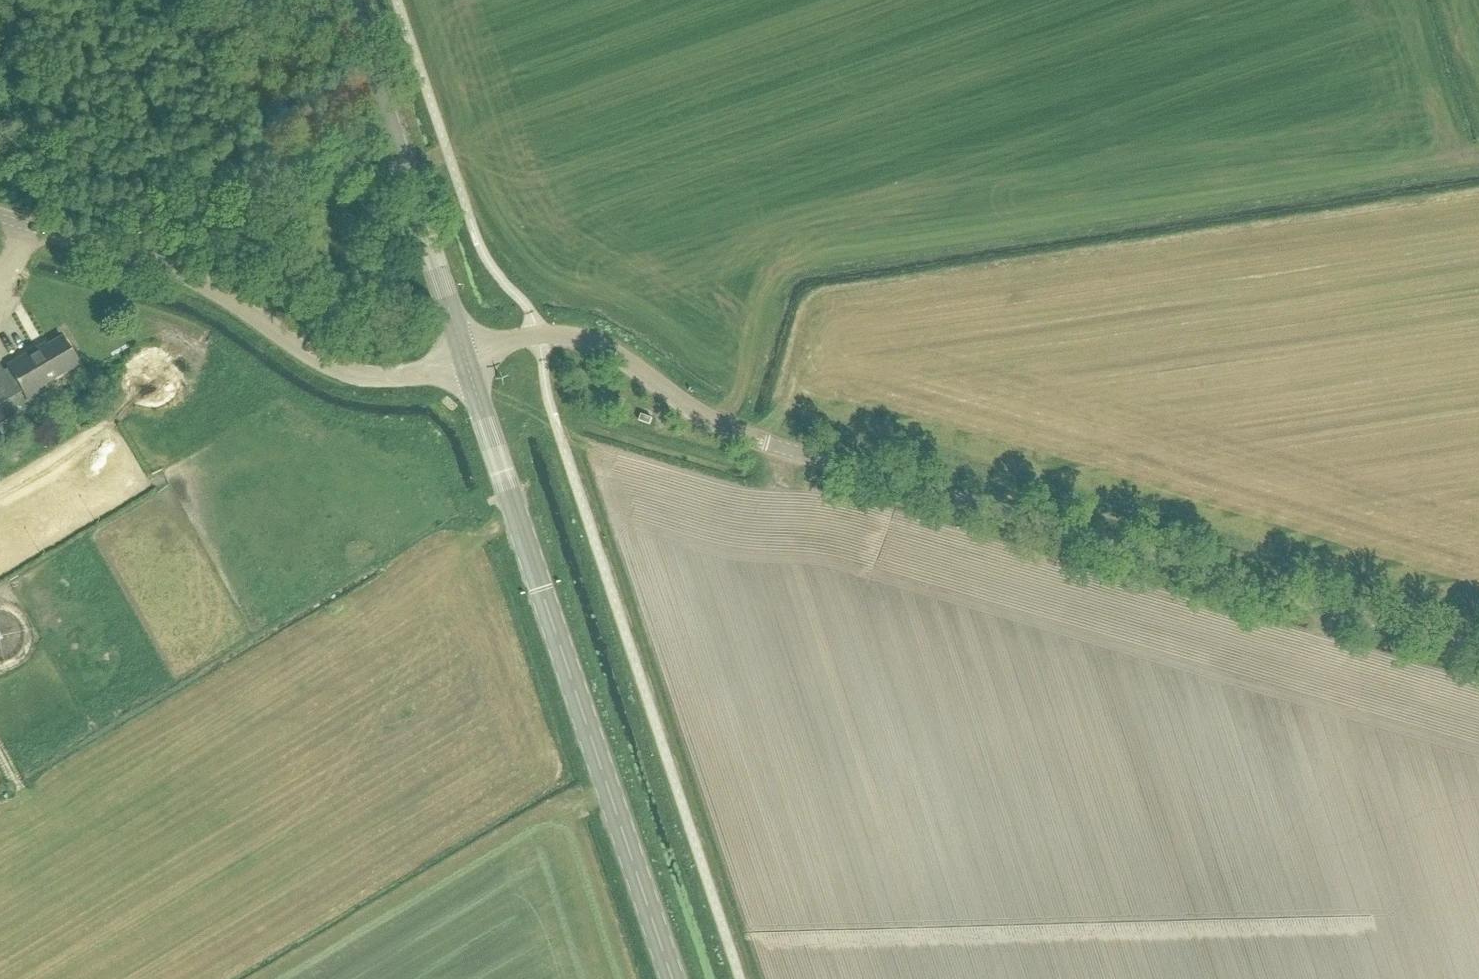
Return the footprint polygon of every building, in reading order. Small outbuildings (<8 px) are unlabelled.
[(8,367),(9,368),(23,392),(28,402),(48,391),(44,385),(78,366),(64,339),(38,354),(37,351),(8,367)] [(23,392),(9,368),(2,372),(0,369),(0,405),(23,392)]
